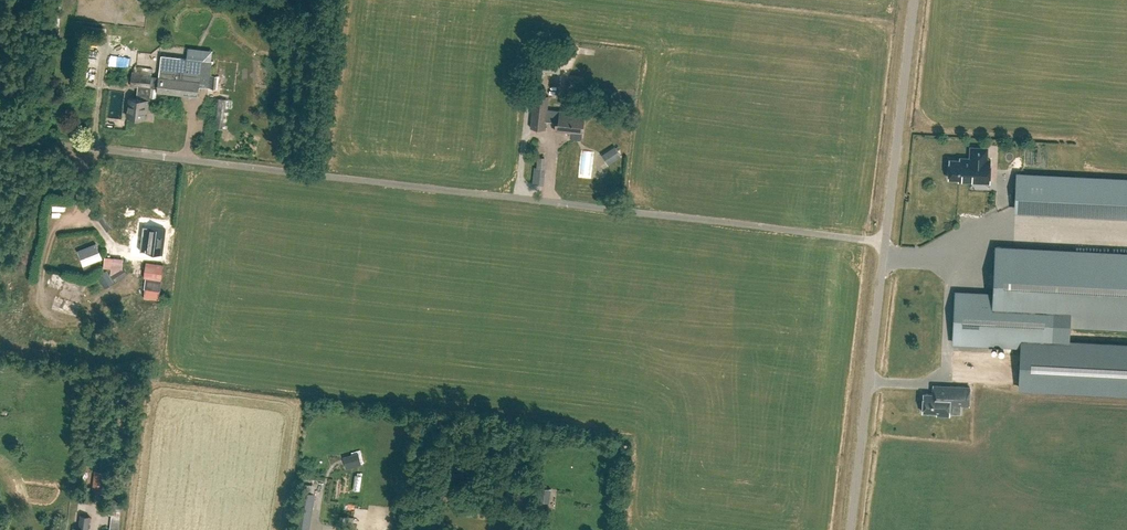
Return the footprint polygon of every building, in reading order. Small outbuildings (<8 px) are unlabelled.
[(200,87),(203,60),(161,55),(157,92),(199,97),(200,87)] [(150,99),(151,87),(152,74),(132,72),(131,85),(141,86),(139,98),(130,97),(128,117),(145,118),(146,109),(148,109),(149,99),(150,99)] [(583,131),(585,113),(548,109),(549,96),(534,94),(531,127),(545,129),(546,121),(556,122),(555,130),(571,132),(570,136),(572,138),(580,139),(582,137),(582,131),(583,131)] [(613,143),(600,149),(604,158),(617,152),(613,143)] [(587,174),(588,147),(575,147),(575,174),(587,174)] [(950,159),(949,178),(959,178),(959,181),(971,181),(980,182),(990,182),(990,173),(990,168),(991,159),(987,159),(987,148),(971,147),(970,158),(960,157),(960,160),(950,159)] [(534,168),(545,169),(546,156),(535,155),(534,168)] [(1031,192),(1030,204),(1045,205),(1047,174),(1017,173),(1016,191),(1031,192)] [(143,226),(140,251),(163,254),(166,229),(143,226)] [(954,329),(954,331),(955,333),(956,334),(957,336),(958,337),(959,338),(960,339),(962,340),(963,341),(965,342),(967,343),(1022,346),(1019,388),(1126,393),(1126,345),(1069,342),(1070,325),(1126,328),(1126,253),(996,247),(994,294),(956,292),(954,329)] [(99,252),(80,259),(83,266),(101,259),(99,252)] [(120,262),(120,252),(109,253),(109,262),(120,262)] [(145,277),(147,278),(145,288),(144,297),(159,299),(160,291),(161,286),(162,279),(164,264),(146,262),(143,277),(145,277)] [(124,267),(123,268),(112,275),(116,281),(128,274),(124,267)] [(105,288),(114,282),(107,270),(97,276),(105,288)] [(76,305),(81,287),(60,280),(56,293),(62,294),(60,300),(76,305)] [(950,404),(961,405),(969,405),(970,387),(933,385),(933,394),(924,394),(924,393),(923,393),(923,394),(924,394),(923,411),(922,412),(923,412),(937,412),(937,415),(949,415),(950,404)] [(359,453),(350,455),(353,467),(362,465),(359,453)] [(103,488),(105,472),(94,471),(92,487),(103,488)] [(540,488),(538,500),(547,501),(549,489),(540,488)] [(310,529),(316,493),(300,491),(294,527),(310,529)] [(108,514),(111,515),(110,529),(112,529),(119,529),(121,515),(120,515),(121,506),(103,504),(102,513),(108,514)] [(91,516),(81,514),(79,528),(74,528),(73,529),(89,529),(91,516)]
